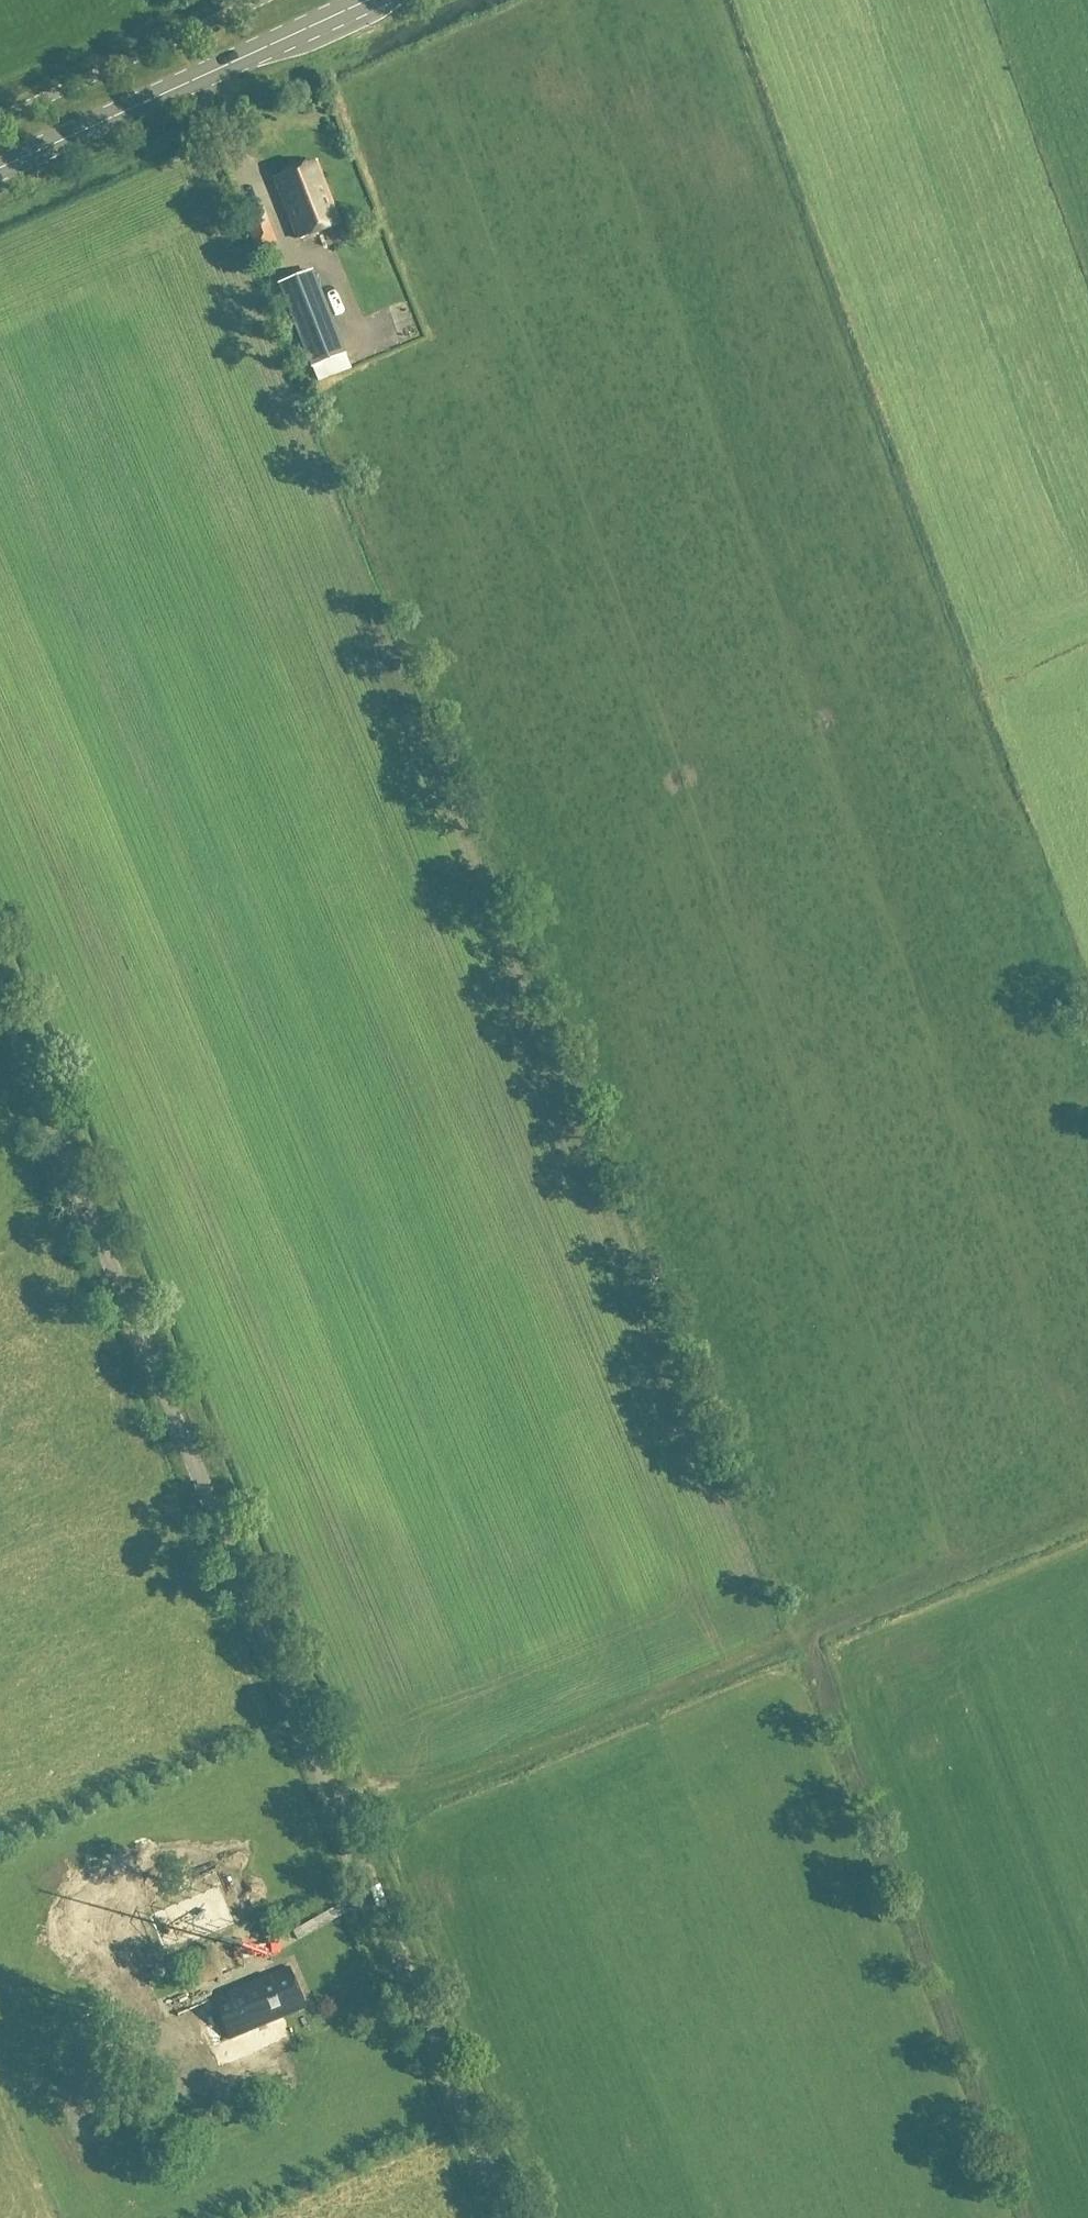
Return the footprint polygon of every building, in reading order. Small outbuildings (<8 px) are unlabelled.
[(315,163),(274,179),(298,241),(339,225),(315,163)] [(275,244),(262,211),(243,218),(256,251),(275,244)] [(311,274),(278,287),(311,370),(344,357),(311,274)] [(364,324),(373,310),(359,302),(351,315),(364,324)] [(402,339),(413,333),(404,314),(393,320),(402,339)] [(231,1923),(215,1886),(147,1916),(161,1948),(188,1937),(190,1941),(231,1923)] [(175,1961),(187,1991),(222,1978),(220,1972),(227,1970),(219,1950),(212,1951),(210,1947),(175,1961)] [(287,1965),(211,1997),(231,2042),(306,2009),(287,1965)] [(137,2013),(143,2028),(168,2018),(161,2003),(137,2013)]
